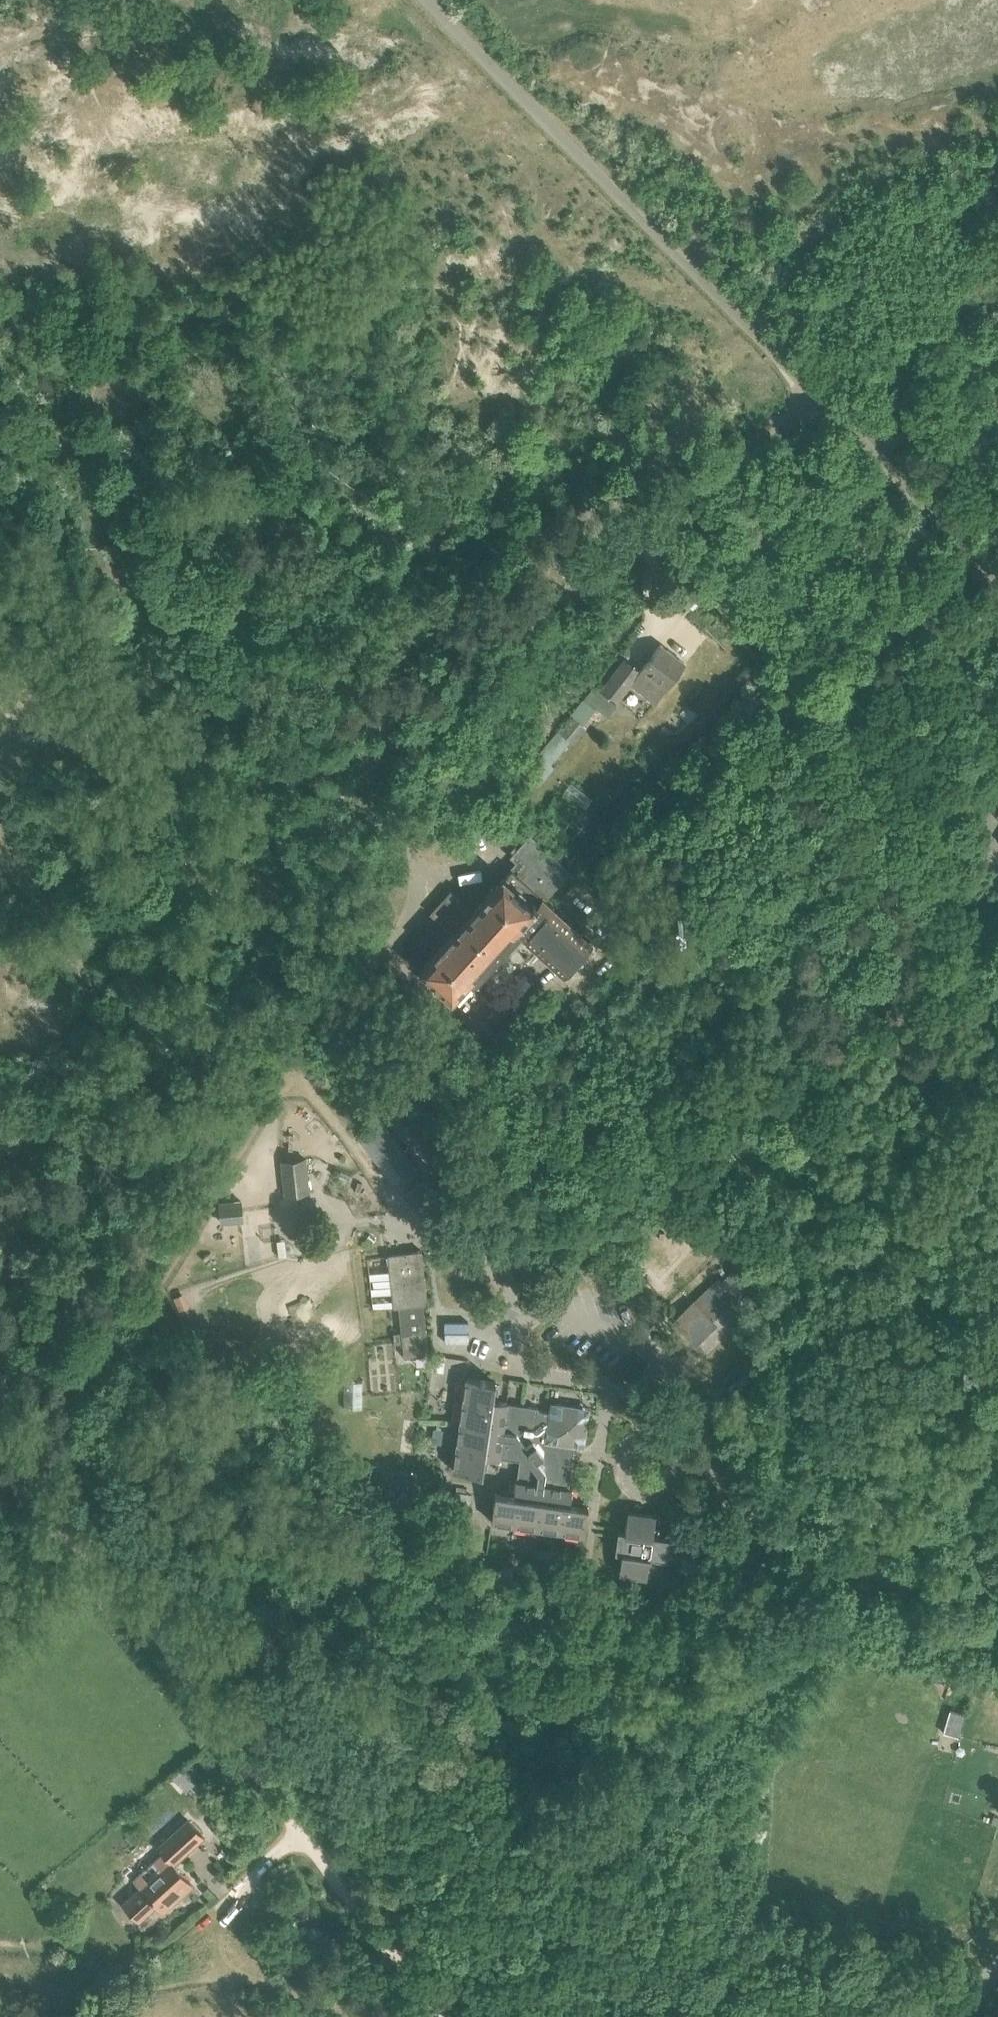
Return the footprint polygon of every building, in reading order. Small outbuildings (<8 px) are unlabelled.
[(624,659),(602,687),(618,700),(630,683),(655,701),(685,663),(660,644),(639,671),(624,659)] [(542,757),(528,775),(539,785),(555,766),(552,763),(570,741),(572,743),(585,727),(582,724),(597,706),(607,715),(616,705),(595,687),(539,754),(542,757)] [(451,1001),(472,978),(476,981),(521,933),(563,973),(592,943),(544,898),(570,871),(529,834),(510,856),(517,862),(504,877),(502,875),(471,909),(450,890),(429,913),(450,932),(417,969),(451,1001)] [(655,950),(664,958),(677,944),(668,936),(655,950)] [(416,1163),(387,1124),(374,1134),(402,1173),(416,1163)] [(303,1160),(278,1163),(282,1196),(307,1193),(303,1160)] [(340,1170),(334,1168),(332,1174),(338,1176),(340,1170)] [(356,1182),(353,1190),(359,1192),(362,1184),(356,1182)] [(242,1209),(241,1202),(220,1204),(221,1218),(243,1216),(242,1209)] [(704,1236),(694,1228),(688,1235),(697,1244),(704,1236)] [(376,1238),(370,1233),(367,1236),(373,1241),(376,1238)] [(403,1357),(428,1354),(423,1303),(427,1303),(421,1250),(387,1254),(393,1307),(398,1306),(403,1357)] [(716,1278),(674,1320),(695,1343),(714,1323),(712,1321),(747,1286),(740,1278),(753,1265),(746,1258),(733,1271),(731,1270),(719,1281),(716,1278)] [(183,1292),(174,1296),(180,1309),(189,1305),(183,1292)] [(537,1407),(506,1403),(506,1401),(492,1399),(495,1381),(466,1377),(452,1470),(481,1474),(484,1456),(498,1458),(499,1456),(519,1459),(516,1480),(515,1480),(513,1494),(494,1491),(490,1521),(583,1534),(587,1505),(569,1502),(571,1488),(568,1488),(572,1458),(568,1458),(570,1444),(577,1445),(584,1440),(588,1414),(582,1406),(557,1403),(549,1408),(549,1411),(537,1410),(537,1407)] [(344,1379),(343,1407),(361,1407),(362,1380),(344,1379)] [(471,1494),(455,1491),(451,1518),(467,1520),(471,1494)] [(655,1513),(627,1509),(624,1531),(618,1530),(615,1552),(622,1553),(619,1573),(646,1577),(649,1556),(665,1558),(669,1538),(652,1535),(655,1513)] [(669,1614),(670,1604),(647,1600),(645,1610),(669,1614)] [(965,1713),(950,1708),(943,1732),(958,1736),(965,1713)] [(163,1912),(193,1885),(174,1864),(204,1836),(187,1818),(157,1845),(163,1852),(133,1878),(140,1886),(122,1902),(139,1920),(156,1904),(163,1912)]
